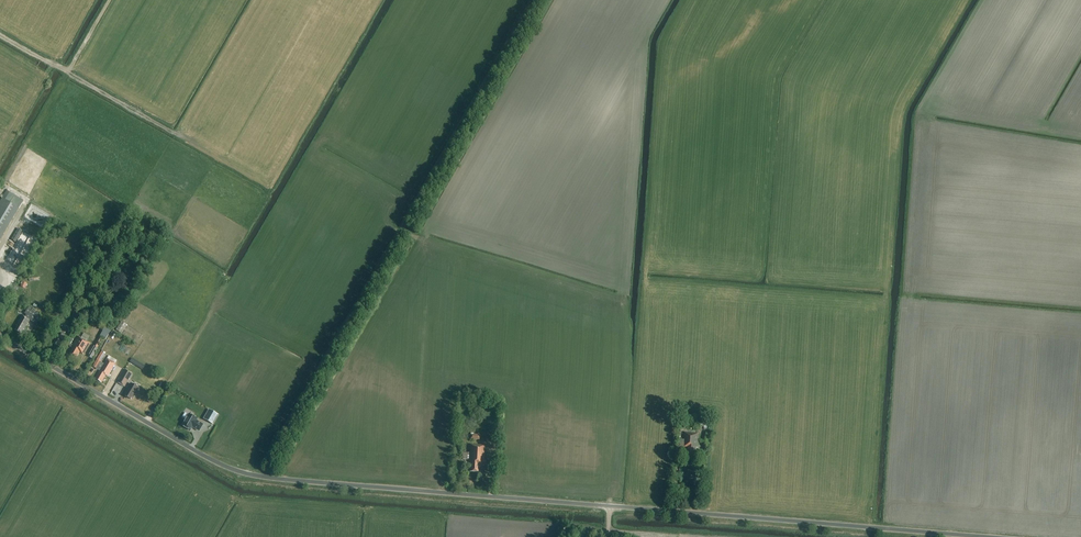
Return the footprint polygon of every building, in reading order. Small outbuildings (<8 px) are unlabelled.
[(19,208),(2,198),(0,202),(0,239),(19,208)] [(1,244),(6,246),(13,232),(8,229),(1,244)] [(77,305),(87,287),(82,284),(72,302),(77,305)] [(28,307),(26,312),(28,313),(25,317),(22,315),(16,325),(17,326),(15,330),(21,334),(23,329),(24,330),(30,320),(33,322),(39,313),(28,307)] [(120,333),(126,324),(121,321),(116,330),(120,333)] [(52,343),(59,347),(70,329),(60,323),(56,331),(58,332),(52,343)] [(92,345),(87,354),(88,355),(88,356),(92,358),(96,351),(97,349),(97,348),(103,339),(105,340),(109,334),(111,331),(105,328),(102,326),(100,329),(103,331),(101,334),(100,337),(97,341),(94,346),(92,345)] [(82,336),(81,338),(78,336),(73,345),(71,344),(73,339),(70,338),(67,344),(72,347),(72,348),(69,353),(77,358),(80,352),(83,354),(90,343),(87,341),(88,339),(82,336)] [(101,353),(97,360),(93,367),(100,371),(95,379),(101,383),(105,375),(107,377),(115,363),(107,359),(104,364),(101,362),(105,355),(101,353)] [(139,367),(141,363),(134,359),(132,363),(139,367)] [(135,372),(127,368),(122,378),(120,381),(119,381),(127,386),(135,372)] [(125,396),(131,400),(132,398),(133,398),(139,389),(130,384),(125,394),(126,394),(125,396)] [(213,425),(219,415),(209,409),(203,419),(213,425)] [(189,414),(182,426),(190,431),(192,427),(199,431),(202,425),(196,421),(197,419),(189,414)] [(688,447),(687,456),(696,457),(696,448),(697,448),(698,433),(684,432),(684,441),(678,440),(677,446),(688,447)] [(463,453),(463,459),(470,460),(469,464),(470,464),(470,472),(479,472),(479,465),(484,466),(485,446),(470,445),(470,453),(463,453)]
